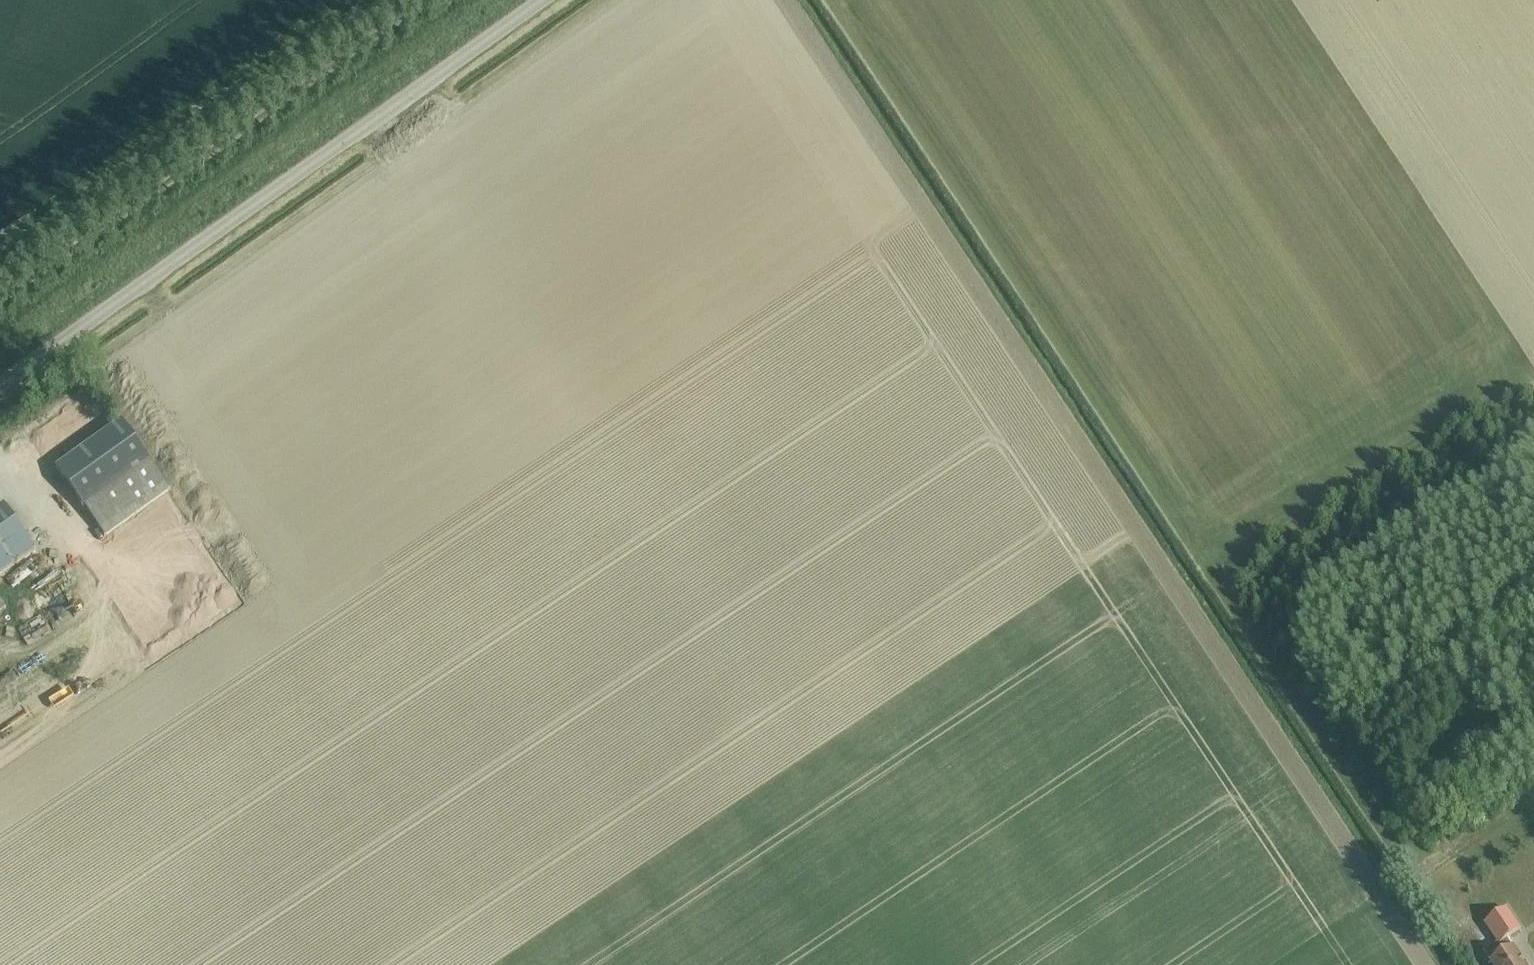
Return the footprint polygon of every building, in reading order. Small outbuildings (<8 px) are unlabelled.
[(56,470),(84,509),(104,537),(169,491),(121,423),(56,470)] [(42,475),(58,461),(51,453),(35,467),(42,475)] [(133,665),(14,502),(0,512),(0,674),(42,731),(133,665)] [(1492,964),(1524,964),(1507,940),(1521,931),(1507,909),(1485,924),(1499,944),(1485,954),(1492,964)]
